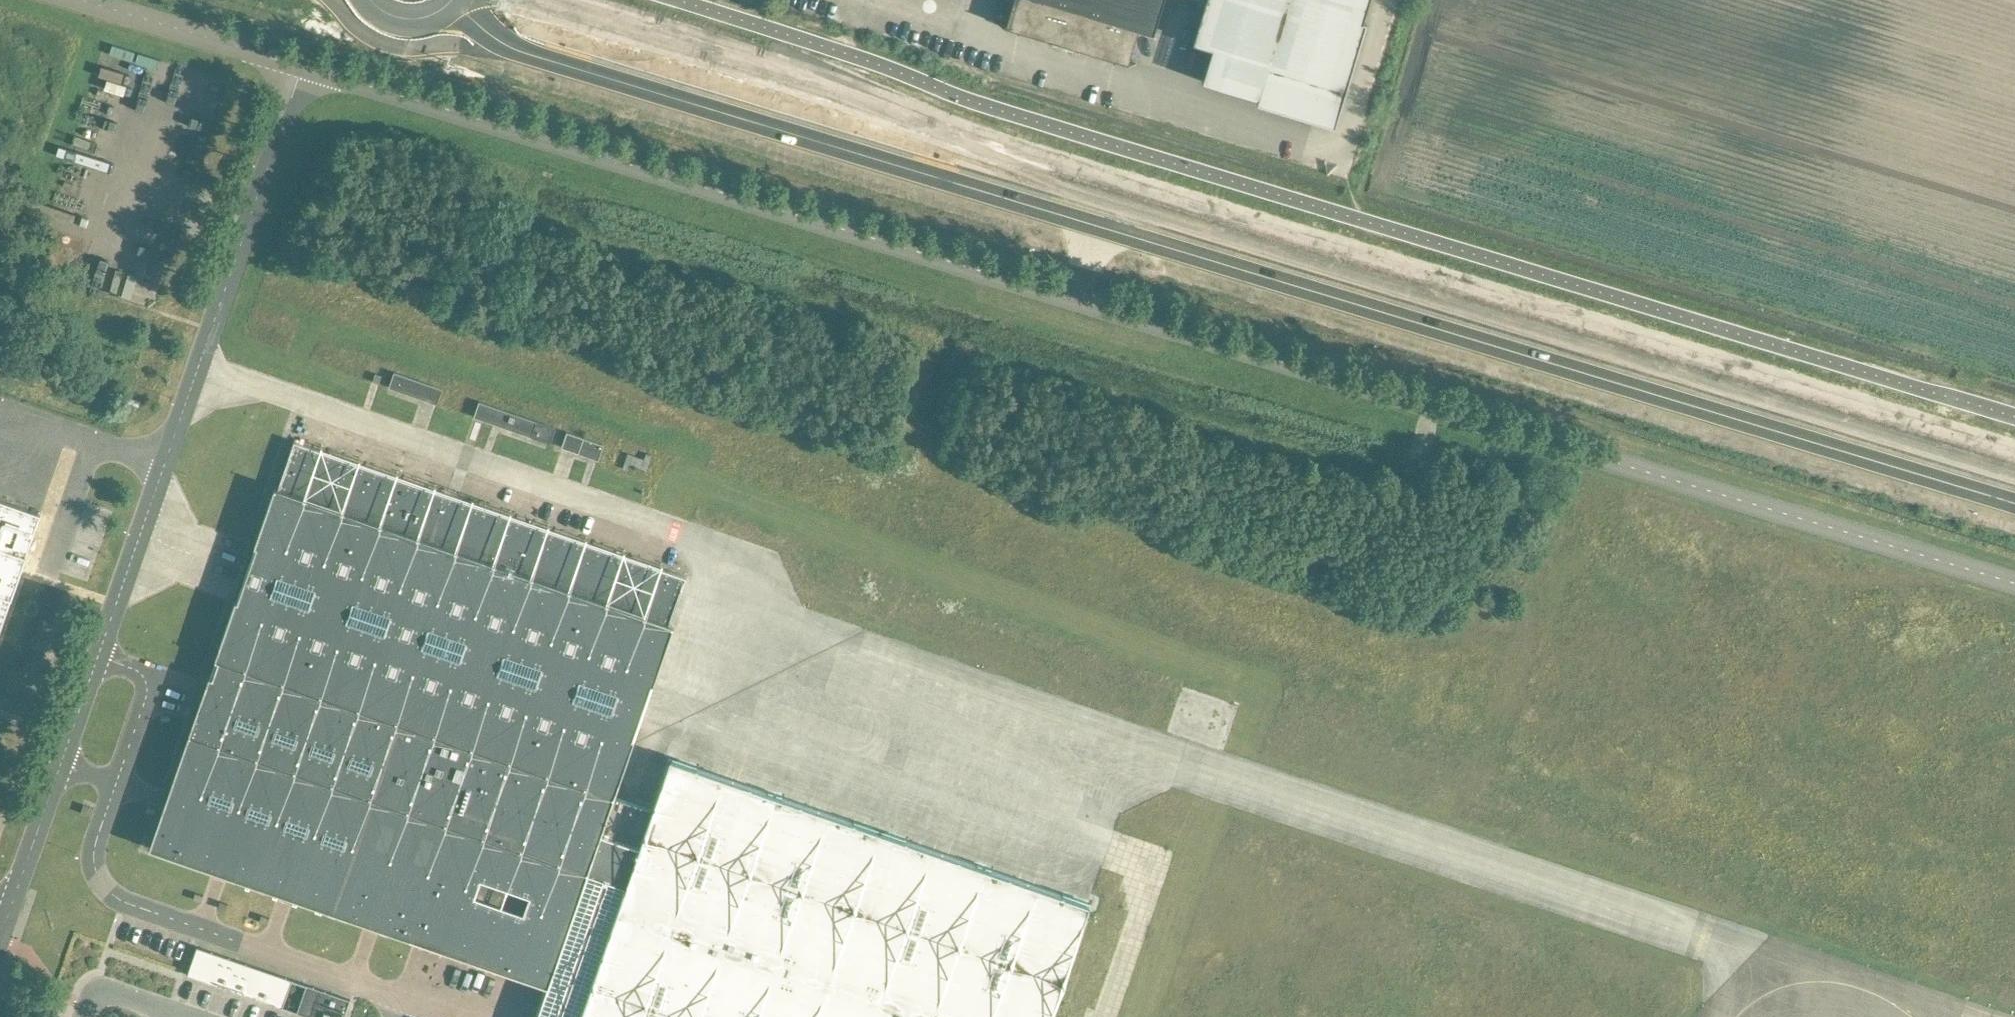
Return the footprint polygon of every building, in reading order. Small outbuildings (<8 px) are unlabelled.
[(1163,0),(1013,0),(1006,24),(996,21),(995,22),(1016,28),(1017,32),(1021,30),(1111,57),(1113,61),(1117,59),(1137,65),(1137,64),(1128,61),(1138,27),(1153,32),(1163,0)] [(1192,41),(1211,47),(1201,80),(1257,97),(1256,101),(1334,124),(1366,20),(1362,19),(1367,0),(1205,0),(1192,41)] [(389,386),(428,400),(433,385),(394,371),(389,386)] [(479,401),(474,416),(486,420),(494,423),(532,436),(551,443),(556,427),(537,421),(479,401)] [(562,447),(598,459),(604,444),(567,431),(562,447)] [(1087,901),(669,757),(652,808),(614,795),(632,744),(669,635),(666,634),(687,574),(294,439),(278,487),(275,486),(254,545),(257,546),(238,601),(235,600),(215,659),(218,660),(212,676),(209,675),(149,848),(169,854),(170,852),(397,929),(396,933),(490,966),(491,963),(548,982),(536,1016),(1047,1016),(1087,901)] [(40,514),(0,500),(0,630),(40,514)] [(312,1016),(344,1016),(350,999),(196,946),(187,974),(312,1016)]
